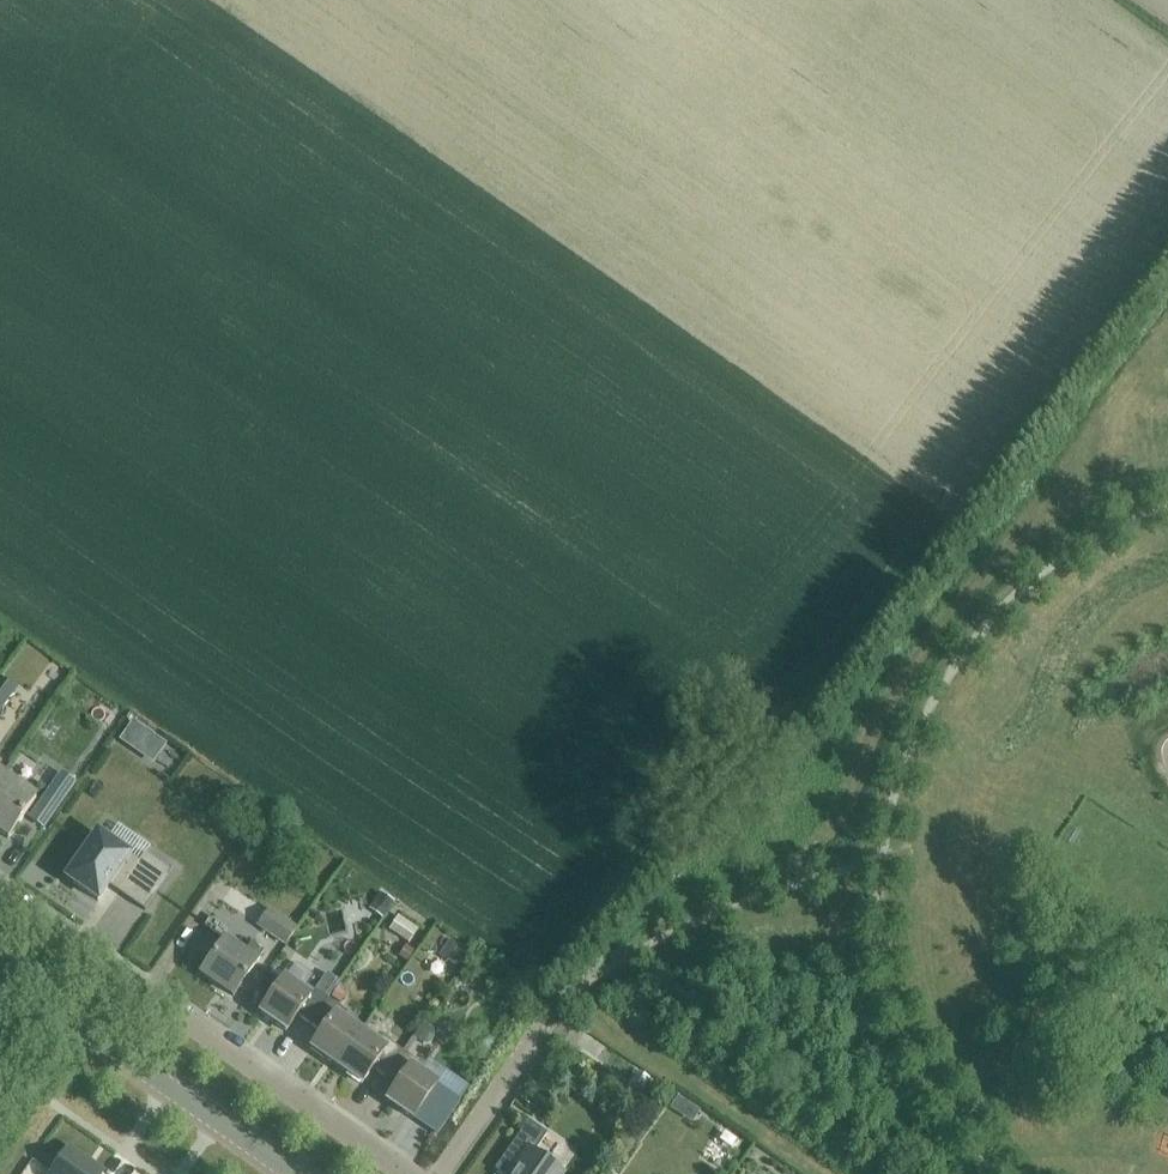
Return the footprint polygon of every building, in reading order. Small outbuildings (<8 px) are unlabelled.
[(122,737),(151,760),(167,740),(139,717),(122,737)] [(0,779),(0,833),(9,839),(36,799),(2,776),(0,779)] [(139,864),(98,835),(66,880),(98,902),(109,887),(145,912),(172,873),(145,854),(139,864)] [(391,913),(399,900),(384,891),(376,904),(391,913)] [(415,940),(424,925),(402,912),(393,927),(415,940)] [(257,926),(285,946),(295,933),(266,913),(257,926)] [(465,964),(473,947),(452,936),(444,953),(465,964)] [(201,975),(232,996),(262,954),(249,945),(243,955),(224,941),(201,975)] [(285,980),(261,1014),(286,1032),(297,1016),(310,1025),(328,1000),(327,999),(339,982),(327,974),(315,991),(307,985),(302,992),(285,980)] [(328,1000),(310,1025),(322,1033),(311,1049),(337,1067),(361,1033),(345,1021),(349,1015),(328,1000)] [(361,1033),(337,1067),(363,1084),(374,1068),(385,1077),(403,1052),(383,1038),(378,1045),(361,1033)] [(403,1052),(385,1077),(399,1086),(388,1102),(413,1119),(438,1136),(461,1102),(437,1085),(420,1074),(425,1067),(403,1052)] [(546,1136),(528,1124),(503,1161),(515,1170),(512,1173),(557,1173),(536,1160),(532,1157),(546,1136)] [(102,1171),(69,1148),(51,1173),(99,1173),(102,1171)]
